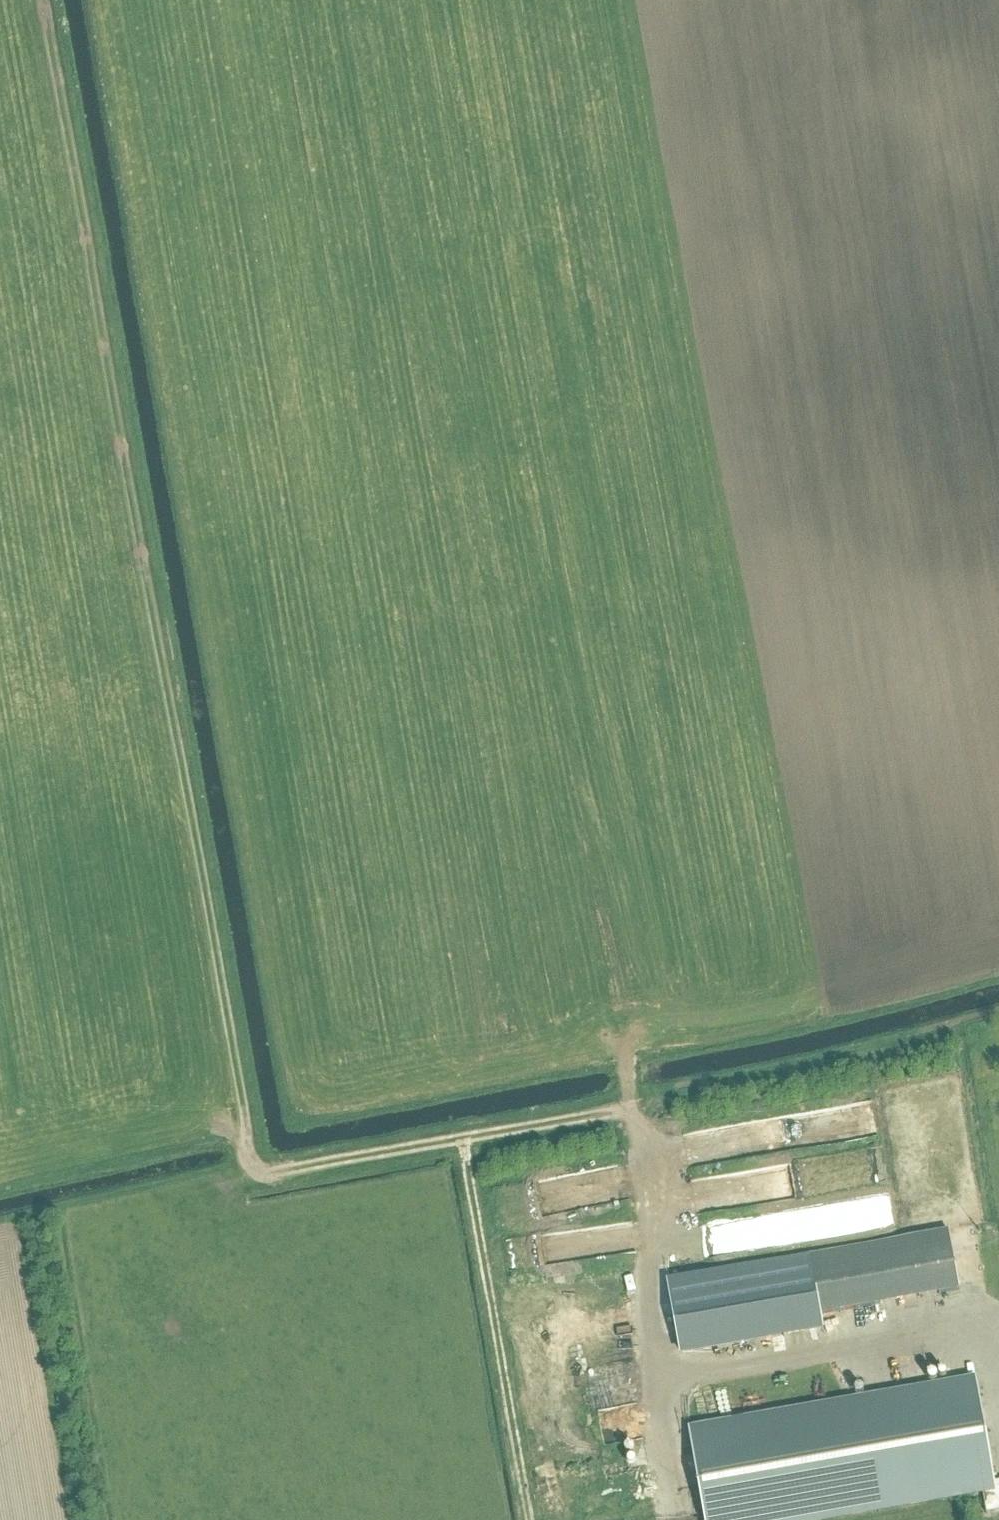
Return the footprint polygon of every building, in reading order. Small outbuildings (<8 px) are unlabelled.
[(821,1316),(960,1291),(949,1232),(811,1256),(821,1316)] [(665,1282),(677,1353),(823,1327),(821,1316),(811,1256),(665,1282)] [(993,1483),(976,1382),(691,1433),(706,1519),(819,1519),(982,1491),(987,1515),(998,1513),(998,1482),(993,1483)]
